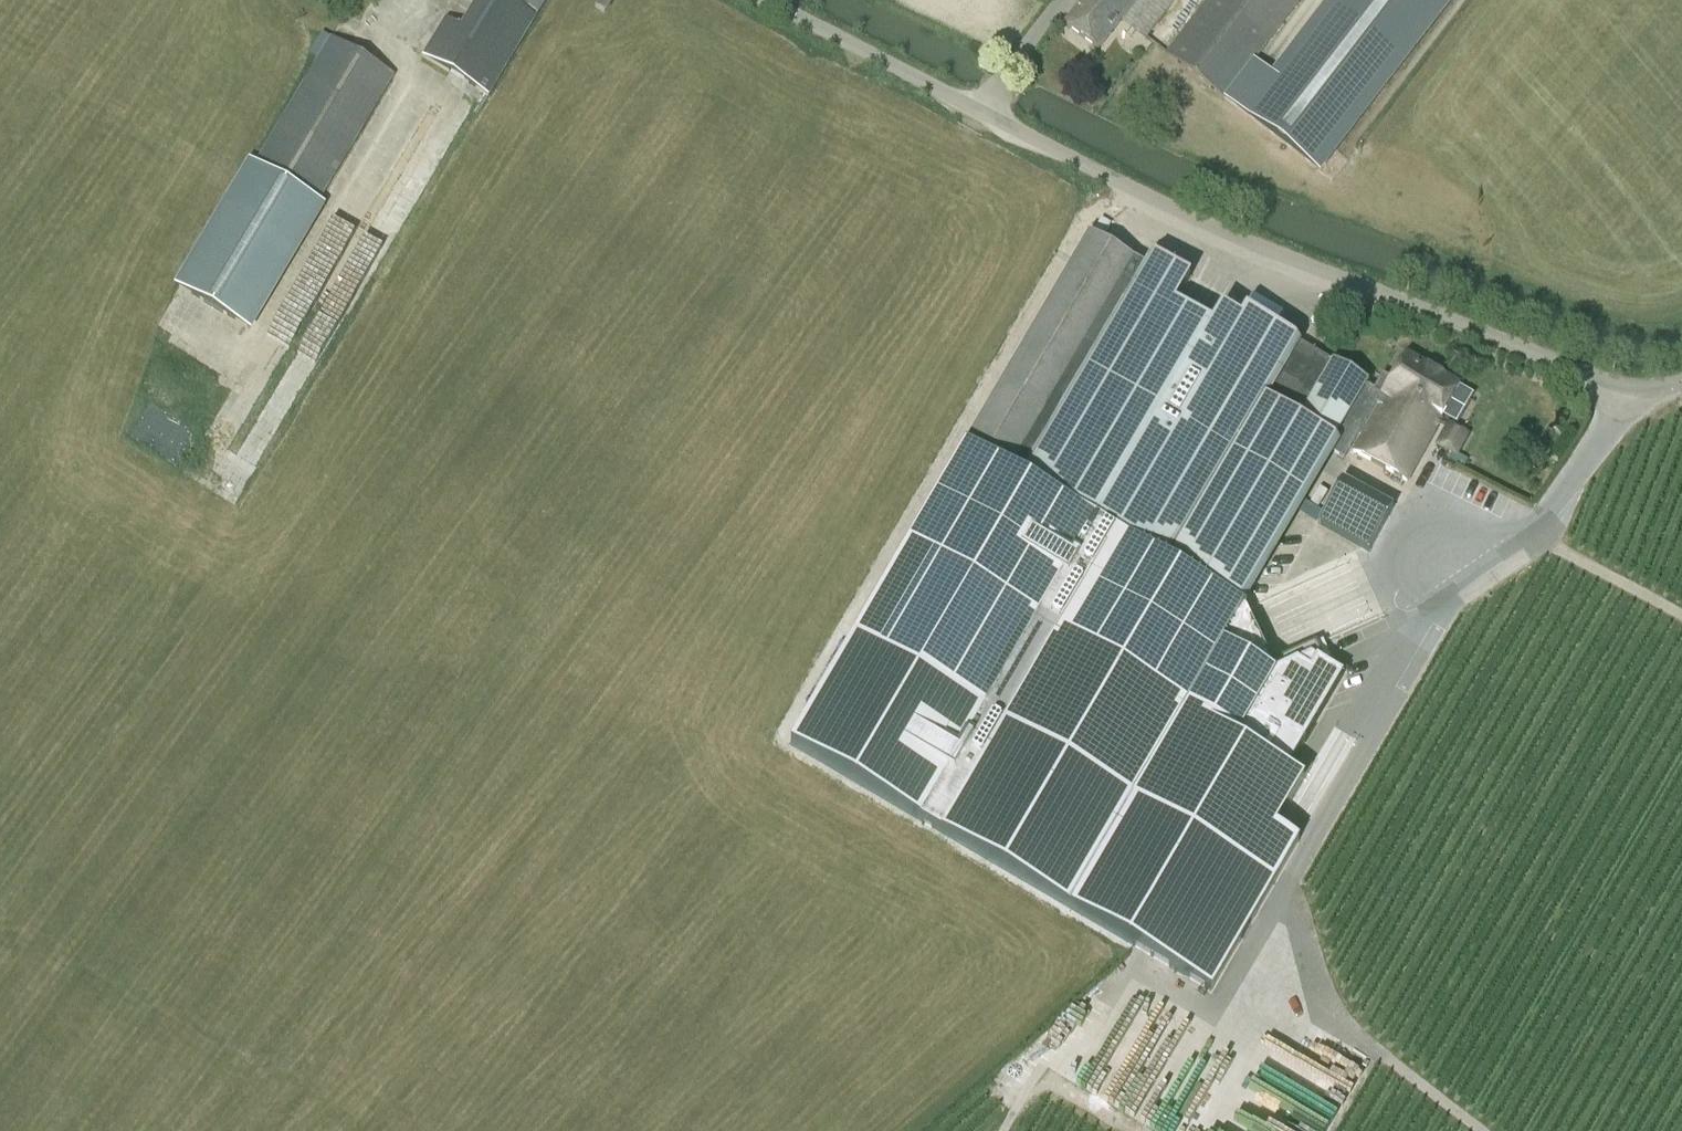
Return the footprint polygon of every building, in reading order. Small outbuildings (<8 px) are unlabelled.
[(461,29),(446,20),(424,57),(488,95),(510,58),(536,15),(545,0),(479,0),(461,29)] [(611,3),(606,0),(601,0),(596,8),(604,14),(611,3)] [(1174,0),(1084,0),(1064,25),(1097,50),(1120,20),(1144,39),(1174,0)] [(1165,55),(1223,100),(1301,0),(1208,0),(1165,55)] [(1223,100),(1316,172),(1449,0),(1331,0),(1271,77),(1252,62),(1223,100)] [(330,40),(255,165),(254,165),(181,288),(250,328),(324,206),(317,202),(392,77),(330,40)] [(909,544),(792,752),(1167,967),(1233,869),(1241,874),(1275,894),(1287,875),(1295,862),(1300,853),(1278,841),(1306,792),(1288,782),(1345,684),(1335,679),(1318,669),(1312,680),(1298,672),(1277,681),(1275,677),(1242,608),(1335,453),(1345,459),(1350,451),(1382,396),(1374,392),(1365,387),(1369,379),(1302,340),(1303,338),(1249,308),(1240,323),(1221,312),(1212,327),(1175,306),(1190,281),(1155,260),(1148,271),(1088,236),(909,544)] [(1382,396),(1350,451),(1407,482),(1442,417),(1457,425),(1473,396),(1404,357),(1390,381),(1383,377),(1374,392),(1382,396)] [(1463,457),(1474,434),(1449,423),(1439,446),(1463,457)] [(1324,528),(1379,554),(1401,508),(1346,482),(1324,528)]
